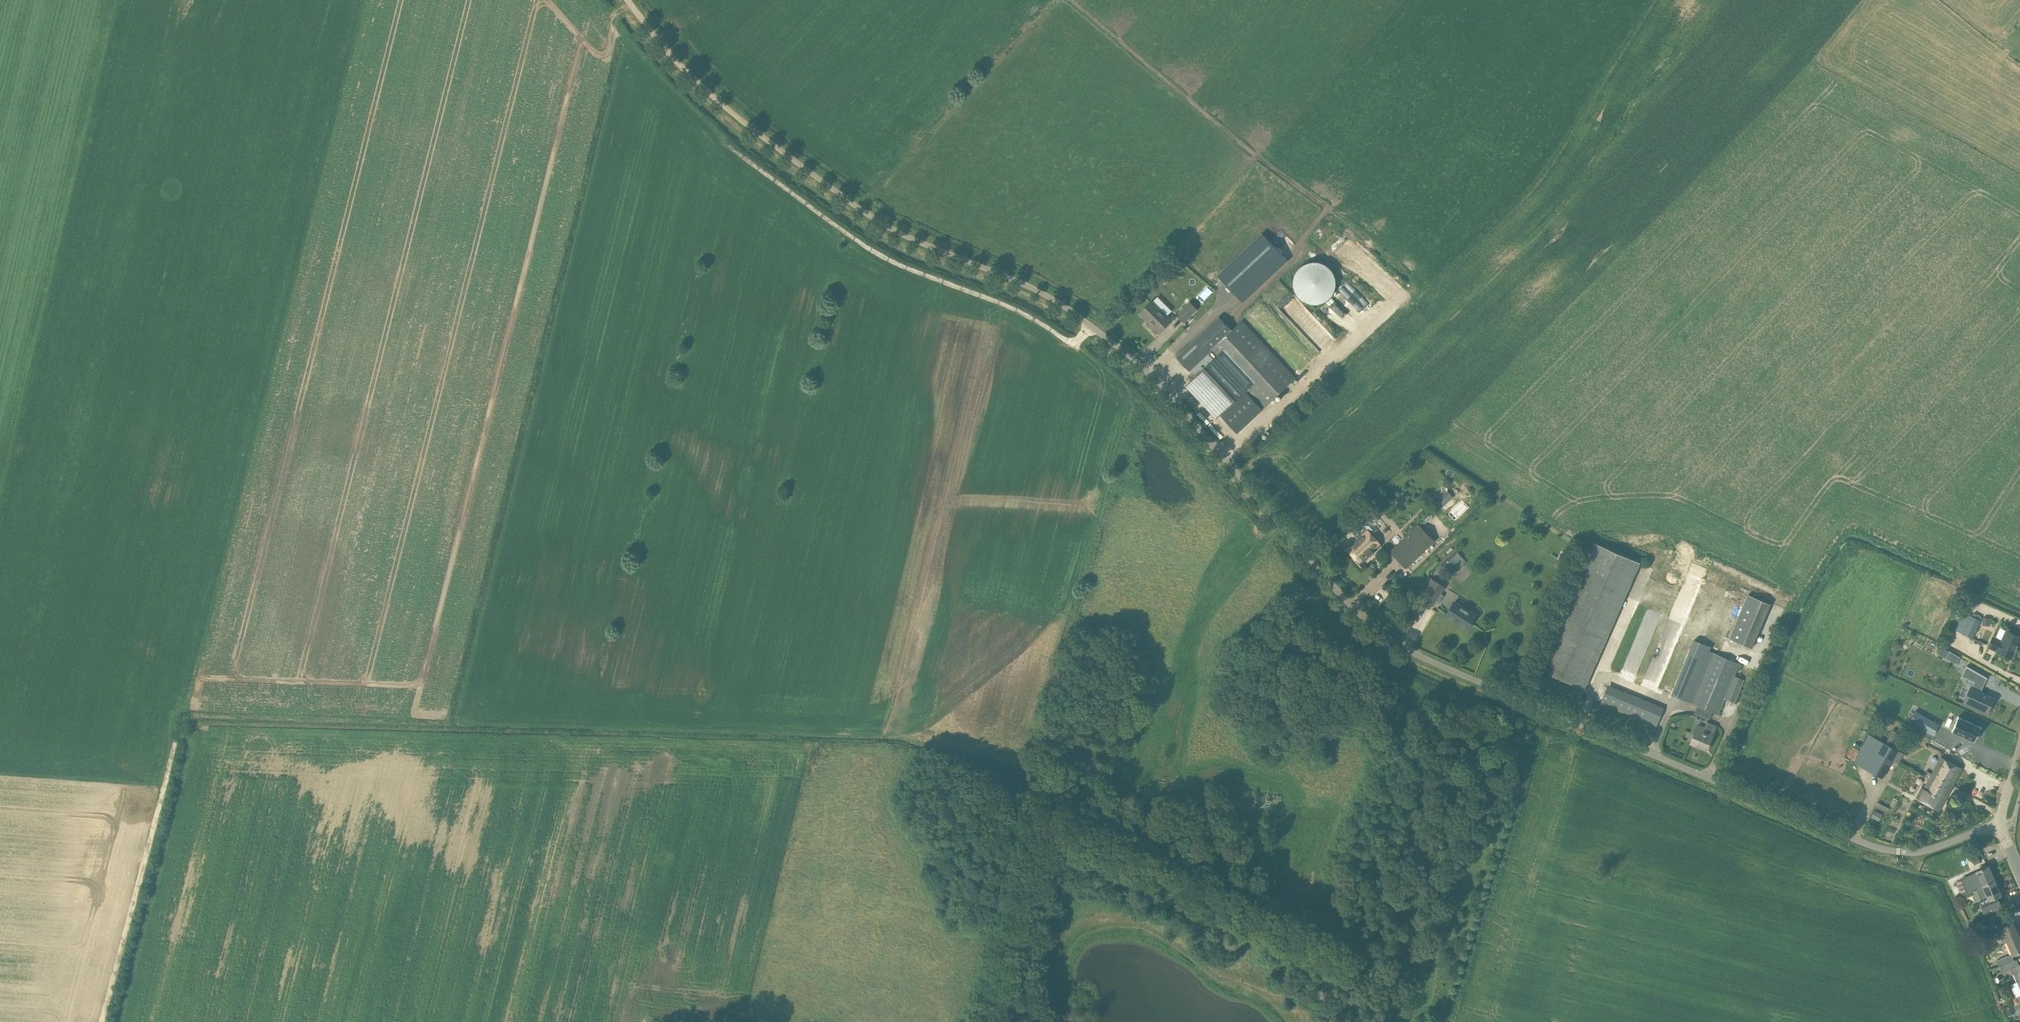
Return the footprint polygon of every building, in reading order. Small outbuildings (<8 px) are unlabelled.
[(1262,234),(1219,274),(1244,301),(1287,260),(1262,234)] [(1316,262),(1311,262),(1305,263),(1303,265),(1300,267),(1297,272),(1295,274),(1294,280),(1294,285),(1295,290),(1297,294),(1300,297),(1303,300),(1306,302),(1309,303),(1313,303),(1316,304),(1319,303),(1326,301),(1328,300),(1332,296),(1333,293),(1336,288),(1336,281),(1336,278),(1334,273),(1333,271),(1329,267),(1327,265),(1321,262),(1316,262)] [(1152,301),(1148,305),(1141,312),(1141,313),(1142,312),(1150,320),(1149,321),(1160,332),(1172,320),(1152,301)] [(1185,322),(1197,309),(1190,302),(1177,314),(1185,322)] [(1220,316),(1176,356),(1195,377),(1186,385),(1217,419),(1221,415),(1227,409),(1228,408),(1246,391),(1249,389),(1232,370),(1221,359),(1212,349),(1233,330),(1220,316)] [(1221,359),(1232,370),(1265,406),(1295,378),(1242,321),(1212,349),(1221,359)] [(1450,486),(1435,500),(1443,508),(1457,494),(1450,486)] [(1363,525),(1360,525),(1353,532),(1357,537),(1347,547),(1362,563),(1381,545),(1363,525)] [(1435,541),(1419,525),(1391,552),(1406,568),(1435,541)] [(1640,562),(1594,542),(1536,675),(1554,683),(1557,676),(1566,680),(1563,687),(1582,695),(1640,562)] [(1455,548),(1444,558),(1448,562),(1452,566),(1457,562),(1463,557),(1458,553),(1455,548)] [(1659,561),(1614,670),(1659,688),(1704,579),(1688,572),(1659,560),(1659,561)] [(1433,579),(1423,595),(1435,602),(1445,586),(1433,579)] [(1753,648),(1770,605),(1749,596),(1732,639),(1753,648)] [(1477,615),(1455,601),(1446,615),(1468,629),(1477,615)] [(1984,624),(1993,625),(1993,617),(1985,616),(1984,624)] [(1981,621),(1972,617),(1963,633),(1972,638),(1981,621)] [(2007,630),(2002,641),(1992,636),(1988,646),(1997,651),(1997,652),(2011,659),(2016,648),(2015,648),(2019,637),(2019,636),(2007,630)] [(1694,640),(1672,694),(1718,714),(1725,698),(1735,702),(1744,679),(1734,675),(1739,663),(1710,651),(1711,647),(1694,640)] [(1950,651),(1946,658),(1956,664),(1960,657),(1950,651)] [(1965,701),(1964,703),(1974,707),(1975,705),(1988,711),(1992,703),(1989,702),(1992,697),(1980,692),(1987,678),(1978,672),(1971,688),(1970,687),(1964,700),(1965,701)] [(1609,685),(1605,694),(1601,703),(1656,726),(1664,708),(1609,685)] [(1915,711),(1909,721),(1934,735),(1940,724),(1915,711)] [(1959,717),(1953,730),(1975,740),(1981,727),(1959,717)] [(1707,750),(1718,726),(1708,721),(1703,732),(1696,729),(1690,743),(1707,750)] [(1870,734),(1854,762),(1882,778),(1898,750),(1870,734)] [(1977,748),(1973,756),(1994,768),(1999,760),(1977,748)] [(1962,768),(1954,763),(1940,755),(1916,797),(1939,811),(1962,768)] [(1974,864),(1980,861),(1974,846),(1968,849),(1974,864)] [(1970,874),(1976,888),(1995,880),(1989,866),(1977,871),(1970,874)] [(1955,881),(1961,895),(1971,891),(1965,877),(1955,881)] [(1995,880),(1976,888),(1982,901),(1979,902),(1984,914),(2001,907),(1996,897),(2001,895),(1995,880)] [(1971,891),(1961,895),(1963,897),(1967,900),(1970,898),(1972,894),(1971,891)] [(1996,912),(1983,917),(1984,921),(1986,920),(1998,915),(1996,912)] [(2007,940),(2007,941),(2019,936),(2013,922),(2008,924),(2005,919),(1992,925),(1994,931),(2000,944),(2007,940)] [(2007,941),(2013,953),(1997,960),(2000,966),(2017,959),(2015,954),(2019,952),(2019,938),(2019,936),(2007,941)] [(2019,980),(2019,963),(2019,964),(2017,959),(2000,966),(2003,972),(2012,968),(2017,981),(2019,980)] [(2012,1006),(2006,1009),(2009,1016),(2015,1013),(2012,1006)]
